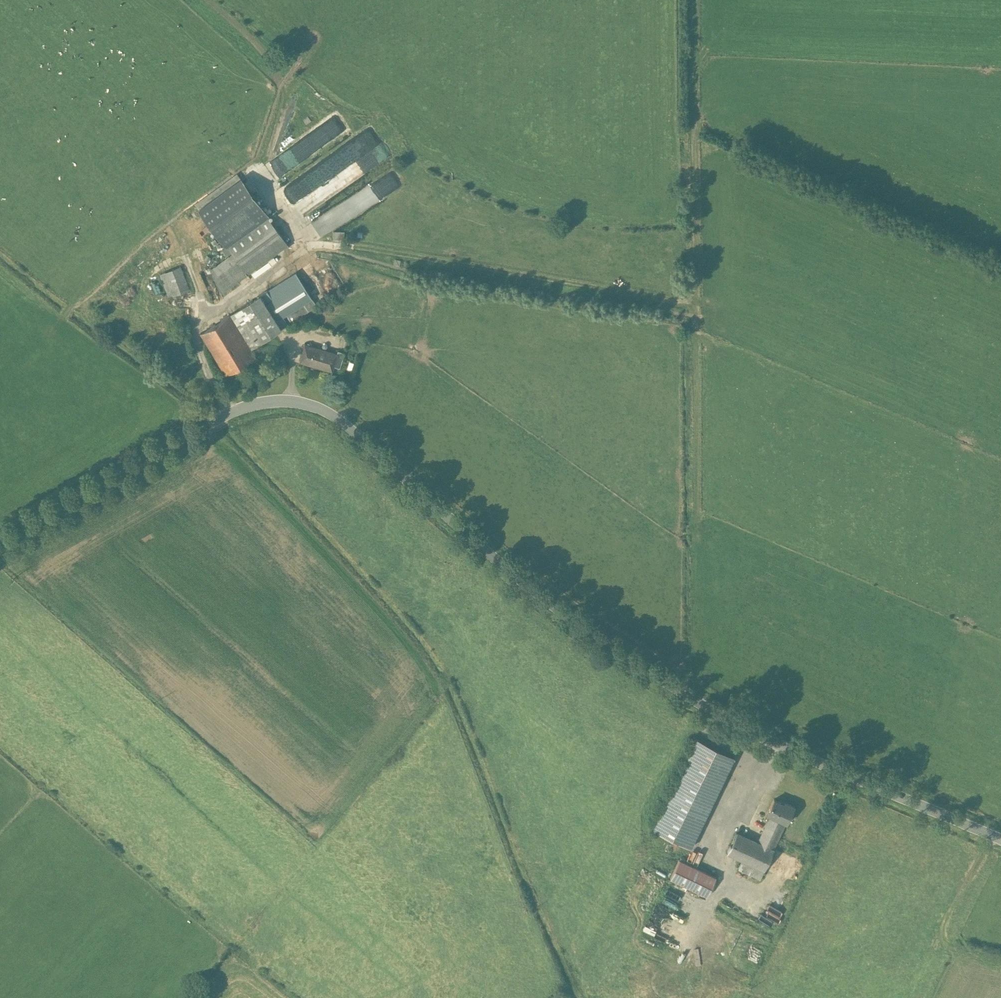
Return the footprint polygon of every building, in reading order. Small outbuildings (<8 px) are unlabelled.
[(382,141),(297,200),(306,213),(391,154),(382,141)] [(241,177),(199,207),(226,245),(227,244),(267,214),(268,214),(241,177)] [(267,214),(227,244),(231,250),(233,252),(247,272),(248,272),(288,243),(267,214)] [(344,230),(333,230),(333,239),(344,239),(344,230)] [(226,245),(222,248),(226,253),(231,250),(227,244),(226,245)] [(233,252),(211,267),(221,291),(247,272),(233,252)] [(180,264),(161,272),(169,295),(173,293),(173,294),(189,287),(180,264)] [(296,271),(267,289),(267,288),(230,311),(251,345),(301,314),(317,304),(296,271)] [(251,345),(230,311),(200,330),(226,372),(232,368),(256,353),(251,345)] [(337,352),(305,342),(300,359),(332,369),(334,364),(337,352)] [(345,350),(338,349),(337,352),(334,364),(340,366),(345,350)] [(698,737),(654,828),(690,846),(734,755),(698,737)] [(783,802),(774,797),(767,811),(771,813),(785,820),(786,820),(794,804),(784,800),(783,802)] [(771,813),(758,841),(772,848),(785,820),(771,813)] [(758,841),(736,831),(727,850),(743,858),(764,867),(773,848),(758,841)] [(716,875),(679,858),(670,877),(707,894),(716,875)] [(764,867),(743,858),(739,867),(760,877),(764,867)] [(775,925),(782,908),(770,902),(762,919),(775,925)] [(719,914),(715,925),(730,931),(735,919),(719,914)]
